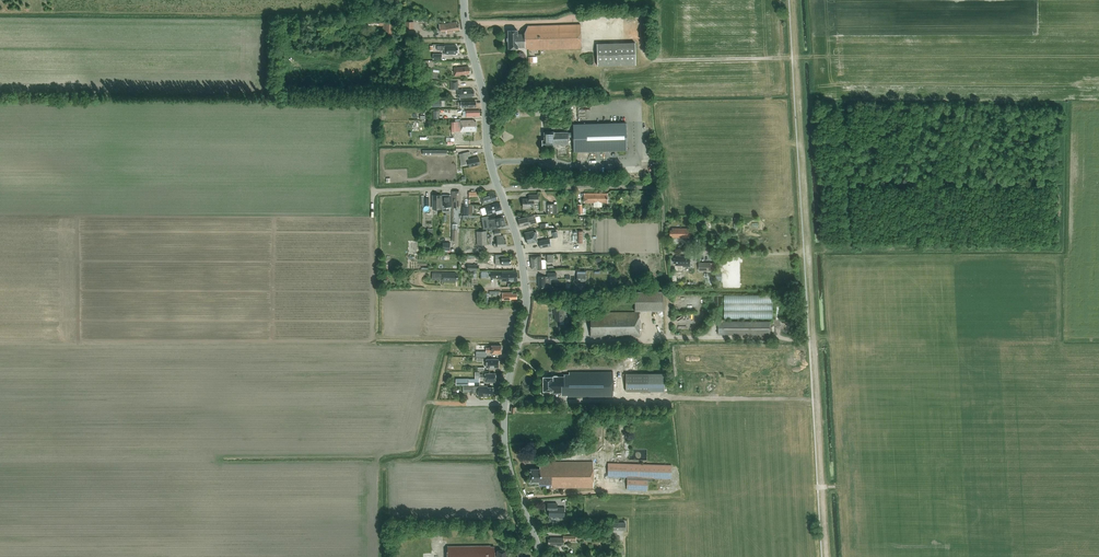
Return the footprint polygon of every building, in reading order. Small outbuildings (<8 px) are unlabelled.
[(414,34),(414,20),(406,20),(405,34),(414,34)] [(457,22),(445,24),(440,24),(440,31),(446,31),(446,33),(454,32),(454,31),(460,30),(459,23),(457,24),(457,22)] [(518,30),(508,30),(508,37),(508,42),(509,48),(516,48),(518,48),(518,47),(525,47),(525,49),(529,49),(529,50),(581,48),(581,24),(528,26),(524,33),(524,34),(518,34),(518,30)] [(636,64),(635,43),(597,44),(597,65),(636,64)] [(456,54),(456,53),(458,53),(458,47),(456,47),(456,46),(442,46),(442,50),(445,50),(445,54),(456,54)] [(469,73),(470,73),(470,68),(469,68),(468,66),(454,68),(455,76),(469,74),(469,73)] [(458,90),(457,90),(458,98),(473,97),(473,95),(474,95),(474,90),(472,90),(472,89),(458,90)] [(452,132),(461,132),(476,131),(476,121),(474,121),(474,120),(460,120),(460,119),(456,120),(456,122),(451,122),(452,132)] [(573,132),(571,132),(571,137),(573,137),(574,152),(627,151),(626,122),(573,124),(573,132)] [(544,140),(542,140),(542,146),(554,146),(554,144),(568,144),(568,137),(571,137),(571,132),(568,132),(554,132),(544,132),(544,140)] [(468,156),(471,155),(470,152),(459,154),(461,165),(465,164),(466,164),(468,164),(469,167),(480,164),(479,157),(468,159),(468,156)] [(492,201),(498,199),(496,193),(494,194),(494,192),(481,196),(483,204),(492,202),(492,201)] [(452,193),(452,206),(454,206),(454,207),(459,207),(459,206),(461,206),(461,195),(459,195),(459,193),(452,193)] [(529,199),(523,199),(523,207),(534,207),(534,206),(539,205),(539,201),(540,201),(540,194),(529,195),(529,199)] [(607,202),(607,194),(585,194),(585,202),(607,202)] [(433,195),(433,209),(442,209),(442,195),(433,195)] [(449,205),(451,205),(451,195),(442,195),(442,206),(444,206),(444,207),(449,207),(449,205)] [(497,214),(502,212),(500,204),(498,204),(498,203),(485,206),(487,215),(496,212),(497,214)] [(547,214),(557,214),(557,204),(547,204),(547,214)] [(495,215),(489,216),(489,220),(489,222),(488,222),(489,228),(505,225),(504,217),(495,218),(495,215)] [(529,224),(537,222),(535,216),(528,218),(527,217),(518,219),(520,227),(529,225),(529,224)] [(690,237),(690,230),(683,230),(683,228),(673,228),(673,230),(671,230),(671,235),(673,235),(673,237),(683,237),(683,236),(687,236),(687,237),(690,237)] [(477,245),(487,245),(487,231),(477,231),(477,245)] [(536,237),(538,237),(537,232),(533,232),(533,231),(525,233),(527,244),(537,242),(536,237)] [(497,247),(506,246),(506,240),(504,240),(504,236),(497,236),(497,240),(497,247)] [(540,248),(551,246),(549,239),(539,241),(540,248)] [(503,255),(495,255),(495,265),(510,264),(510,258),(503,258),(503,255)] [(537,270),(542,269),(541,256),(531,257),(531,269),(537,268),(537,270)] [(691,266),(691,256),(676,256),(676,258),(674,258),(674,263),(676,263),(676,265),(691,266)] [(710,263),(699,263),(699,271),(710,271),(710,263)] [(442,272),(432,272),(432,280),(440,280),(440,277),(442,277),(442,281),(455,282),(455,280),(457,280),(458,275),(456,275),(456,273),(442,272)] [(517,280),(517,272),(491,272),(491,278),(502,277),(504,277),(504,278),(506,278),(506,281),(517,280)] [(557,279),(557,274),(556,273),(548,273),(548,277),(546,277),(546,276),(538,276),(538,287),(546,287),(551,287),(550,279),(557,279)] [(635,292),(635,311),(662,311),(662,292),(635,292)] [(725,318),(773,318),(773,297),(747,297),(747,295),(725,294),(725,318)] [(564,320),(564,312),(569,311),(569,307),(564,308),(554,308),(554,314),(555,314),(555,320),(564,320)] [(604,337),(640,336),(639,312),(590,312),(590,337),(604,336),(604,337)] [(770,334),(770,322),(719,322),(719,334),(770,334)] [(492,354),(501,354),(501,345),(492,345),(492,348),(486,348),(486,345),(476,345),(476,351),(486,351),(486,352),(492,352),(492,354)] [(486,367),(498,367),(498,359),(486,359),(486,367)] [(567,397),(613,397),(613,372),(569,372),(569,375),(564,375),(564,377),(543,377),(543,391),(553,391),(553,393),(561,393),(561,395),(567,395),(567,397)] [(485,382),(495,382),(495,373),(485,373),(485,374),(480,374),(480,379),(485,379),(485,382)] [(626,391),(644,391),(644,373),(626,373),(626,391)] [(644,373),(644,391),(664,391),(664,373),(644,373)] [(488,386),(463,386),(463,392),(471,392),(471,393),(476,393),(476,390),(479,390),(479,396),(488,396),(488,395),(493,395),(493,387),(488,388),(488,386)] [(551,487),(593,487),(593,462),(545,462),(545,464),(540,464),(540,468),(530,468),(530,481),(540,481),(540,485),(551,484),(551,487)] [(671,478),(671,465),(609,463),(608,476),(628,477),(627,490),(647,490),(647,481),(652,481),(652,478),(671,478)] [(547,503),(547,511),(549,511),(549,517),(564,517),(564,508),(557,508),(557,503),(547,503)] [(548,539),(548,544),(550,544),(550,546),(563,546),(563,540),(576,540),(576,536),(563,536),(563,538),(550,537),(550,539),(548,539)] [(506,550),(497,550),(497,552),(495,552),(495,547),(490,547),(490,546),(447,546),(447,556),(506,556),(506,550)]
